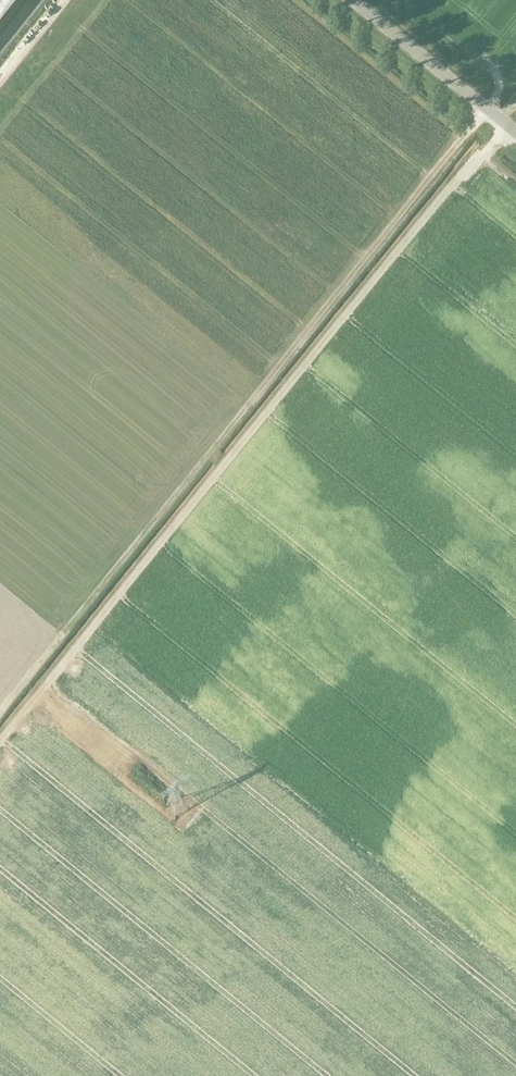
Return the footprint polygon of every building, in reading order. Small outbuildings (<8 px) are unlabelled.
[(10,0),(0,0),(0,13),(10,0)]
